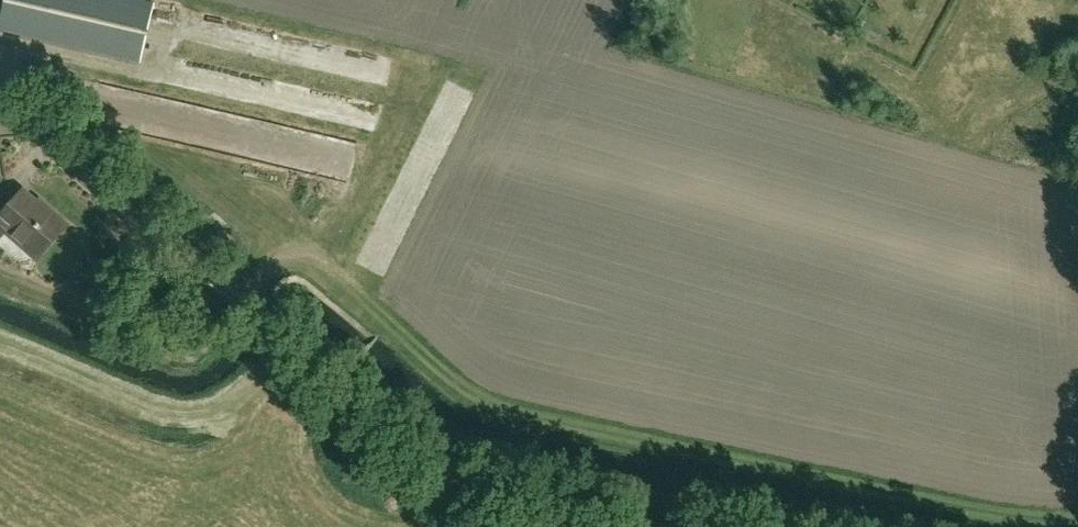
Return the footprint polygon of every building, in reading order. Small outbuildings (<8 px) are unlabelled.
[(140,62),(154,3),(139,0),(5,0),(0,23),(0,29),(140,62)] [(258,165),(312,178),(319,151),(264,138),(258,165)] [(40,260),(68,227),(47,209),(45,212),(24,193),(7,212),(0,206),(0,239),(7,231),(40,260)]
